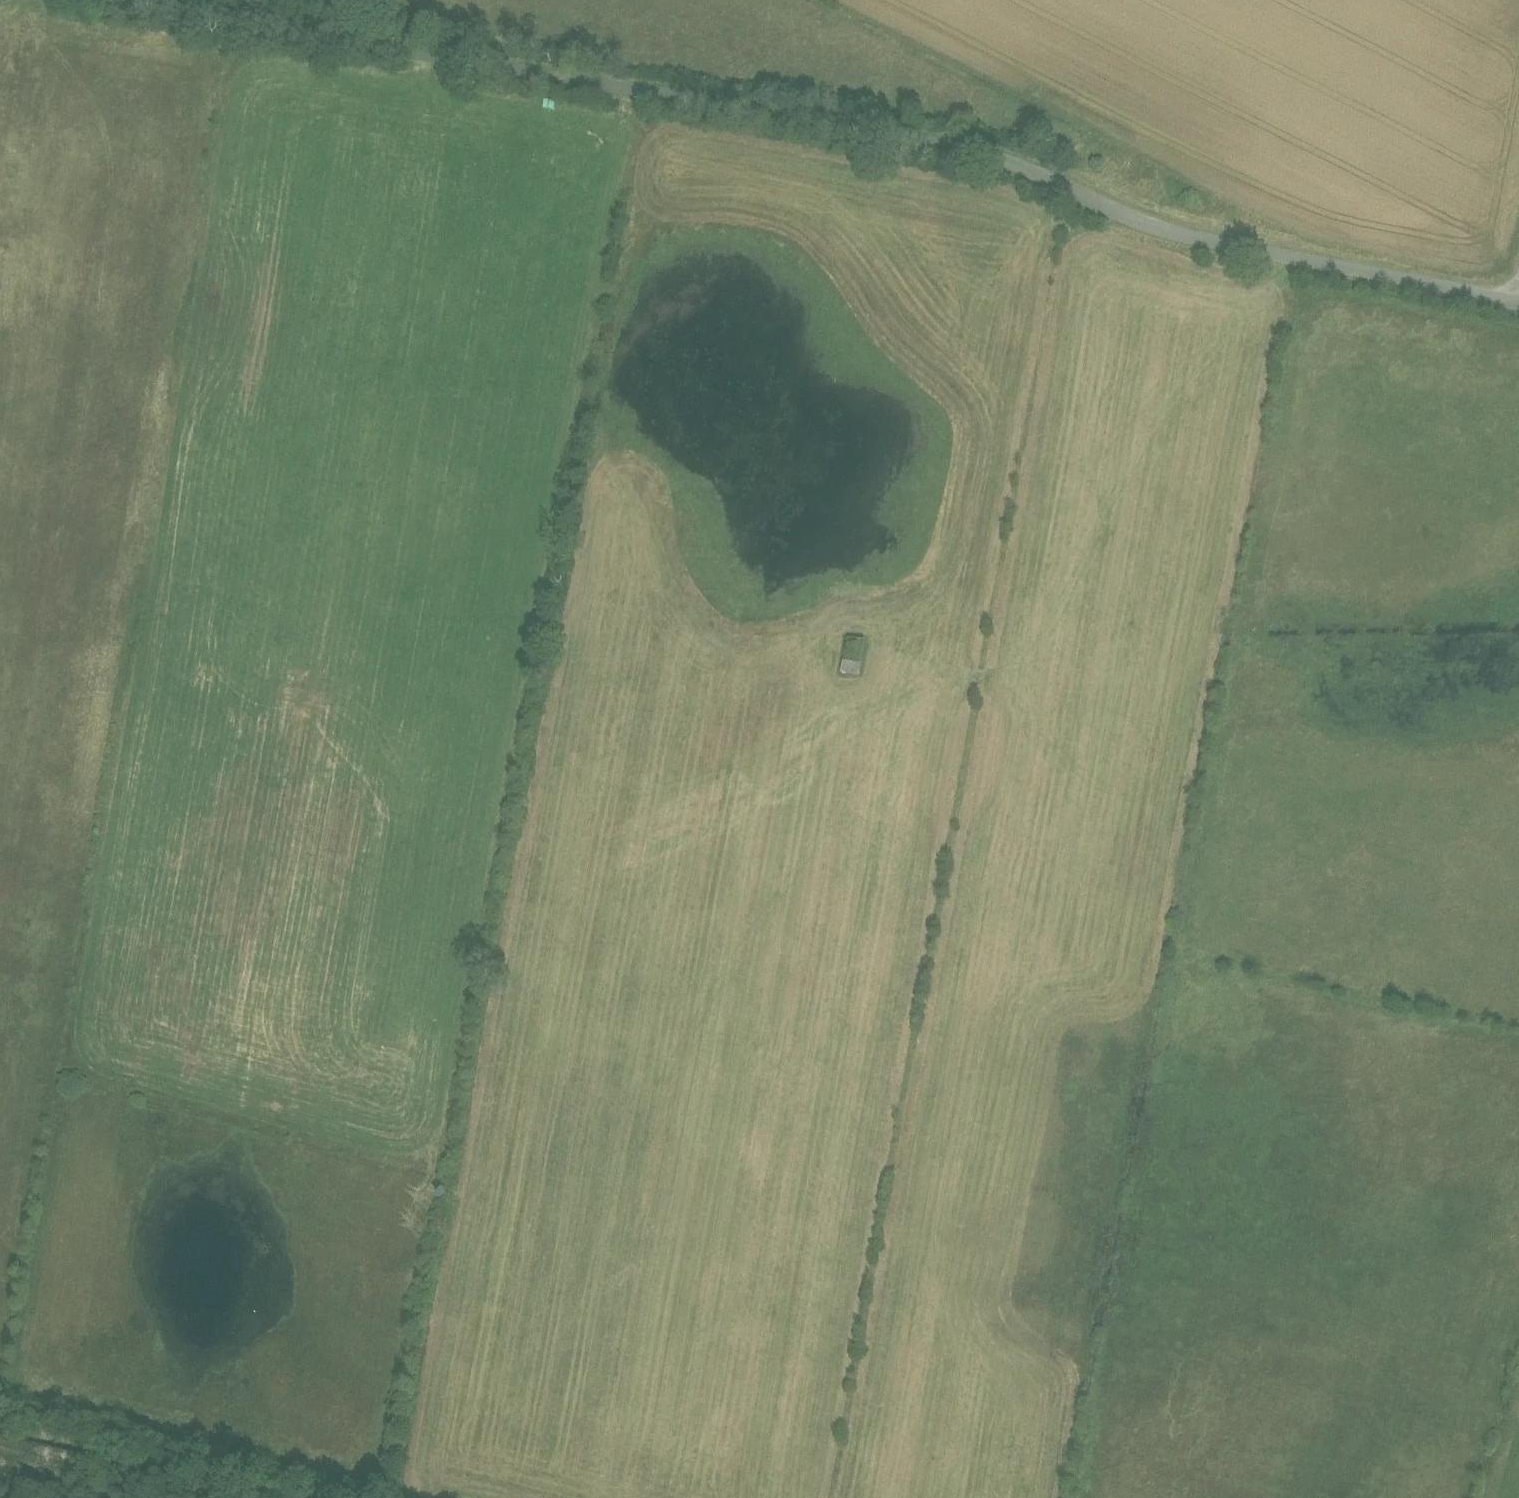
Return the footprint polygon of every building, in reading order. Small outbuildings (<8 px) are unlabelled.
[(874,648),(855,645),(851,670),(869,673),(874,648)]
